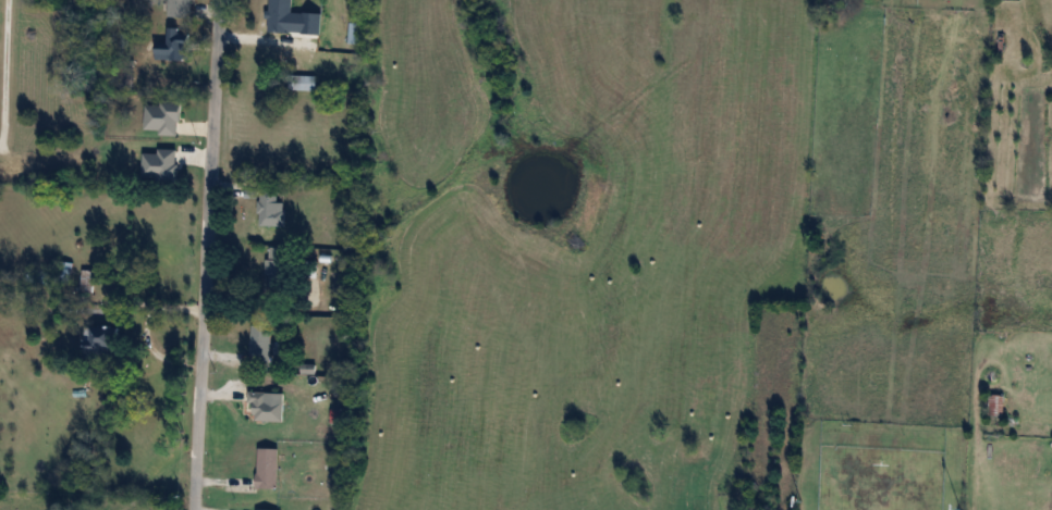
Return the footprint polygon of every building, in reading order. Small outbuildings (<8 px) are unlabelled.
[(195,0),(169,0),(168,10),(195,10),(195,0)] [(268,33),(291,33),(292,0),(269,0),(268,33)] [(364,45),(364,23),(349,23),(349,45),(364,45)] [(189,32),(167,32),(167,42),(154,42),(154,59),(189,59),(189,32)] [(316,74),(288,74),(288,90),(316,90),(316,74)] [(186,104),(160,104),(160,120),(186,120),(186,104)] [(259,226),(286,226),(286,202),(278,202),(278,189),(259,189),(259,226)] [(267,288),(292,288),(292,247),(267,247),(267,288)] [(69,262),(57,263),(59,285),(71,283),(69,262)] [(93,293),(95,271),(82,270),(80,292),(93,293)] [(250,363),(270,363),(270,326),(250,326),(250,363)] [(121,357),(121,327),(86,327),(86,357),(121,357)] [(266,392),(248,392),(248,409),(254,409),(254,421),(283,421),(283,401),(266,401),(266,392)] [(1005,395),(988,395),(988,416),(1005,416),(1005,395)] [(278,488),(279,447),(258,447),(258,488),(278,488)]
